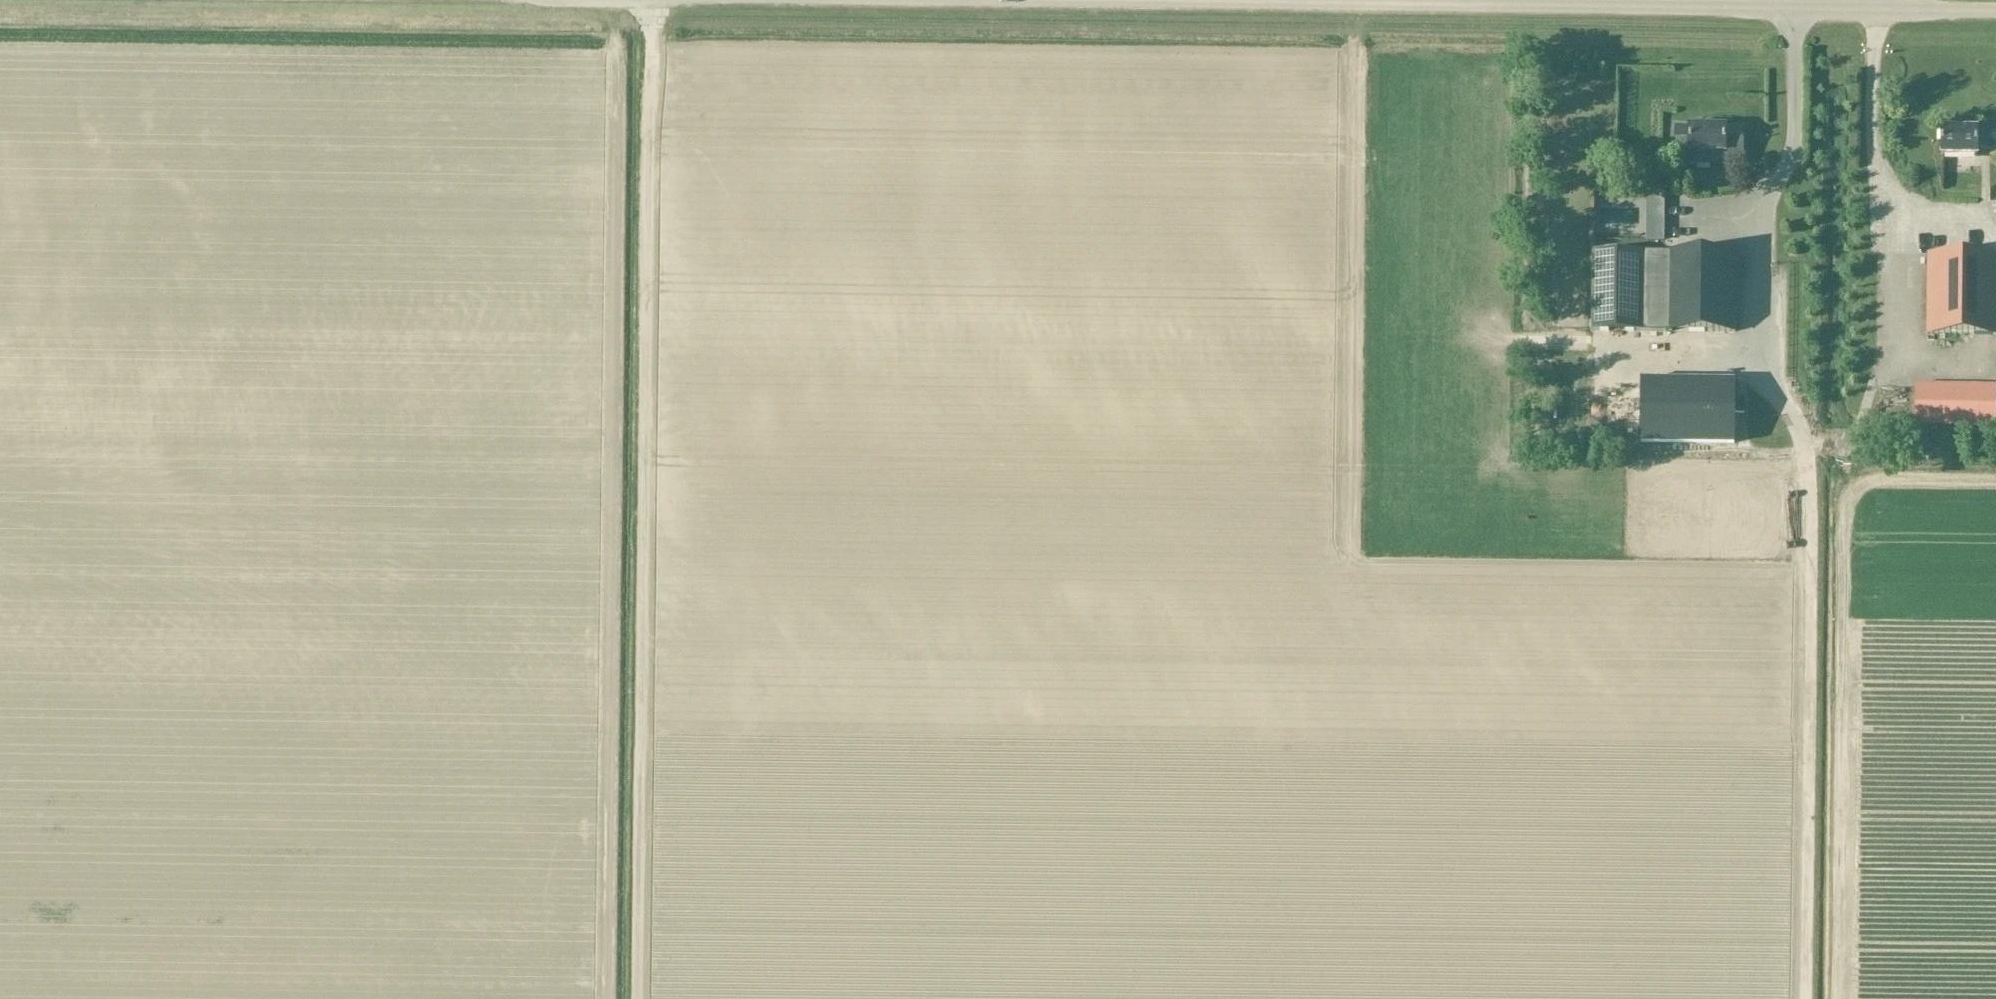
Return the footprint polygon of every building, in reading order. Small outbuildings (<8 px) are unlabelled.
[(1724,165),(1725,153),(1725,127),(1688,127),(1676,127),(1676,165),(1724,165)] [(1989,149),(1989,130),(1977,130),(1977,129),(1940,129),(1940,156),(1977,156),(1977,149),(1989,149)] [(1659,231),(1628,230),(1628,241),(1659,241),(1659,231)] [(1735,332),(1736,253),(1592,252),(1591,331),(1735,332)] [(1928,255),(1927,334),(1995,335),(1995,256),(1928,255)] [(1745,400),(1735,399),(1735,384),(1642,383),(1641,444),(1734,445),(1734,414),(1745,414),(1745,400)] [(1995,429),(1995,386),(1914,385),(1914,428),(1995,429)]
